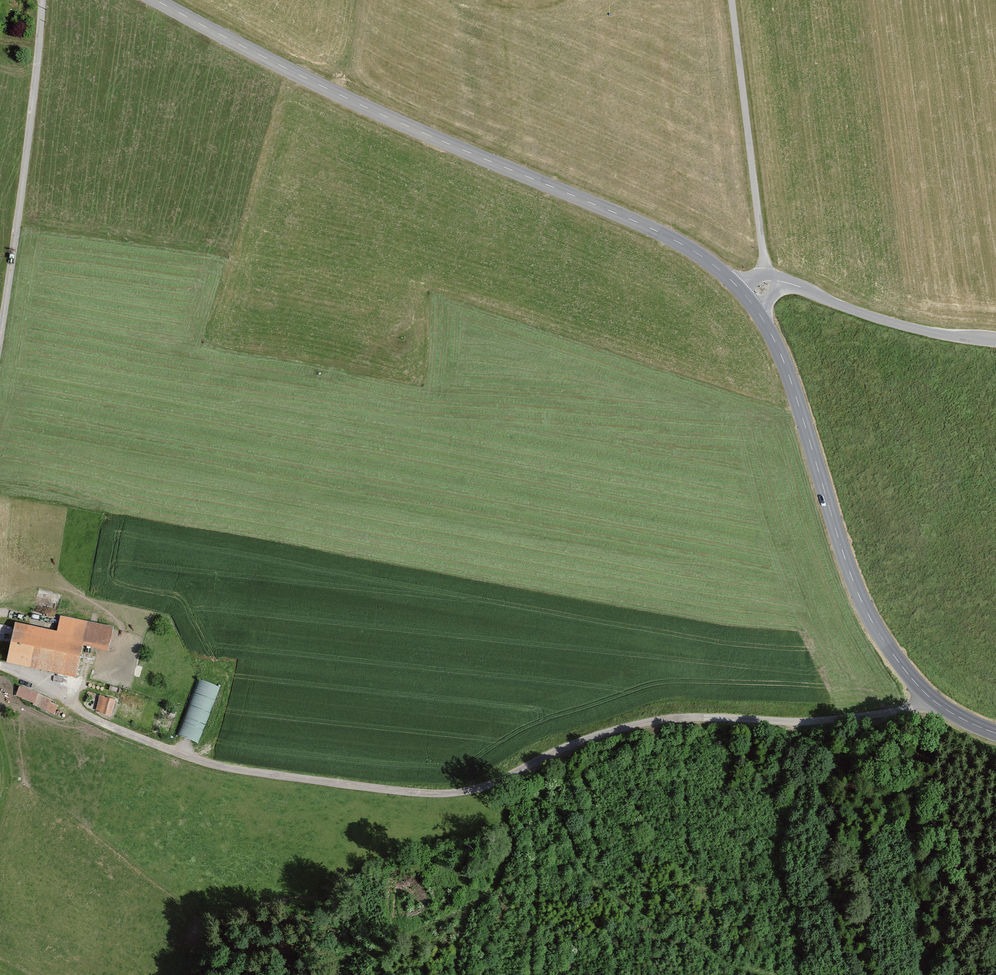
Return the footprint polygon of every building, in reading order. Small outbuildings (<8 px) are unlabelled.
[(5,664),(75,679),(81,648),(107,654),(113,628),(59,617),(56,633),(13,624),(5,664)] [(179,732),(198,739),(219,682),(200,675),(179,732)] [(119,685),(102,680),(96,697),(100,698),(95,713),(109,717),(119,685)] [(50,701),(19,688),(15,698),(32,705),(31,708),(53,716),(56,707),(48,704),(50,701)]
